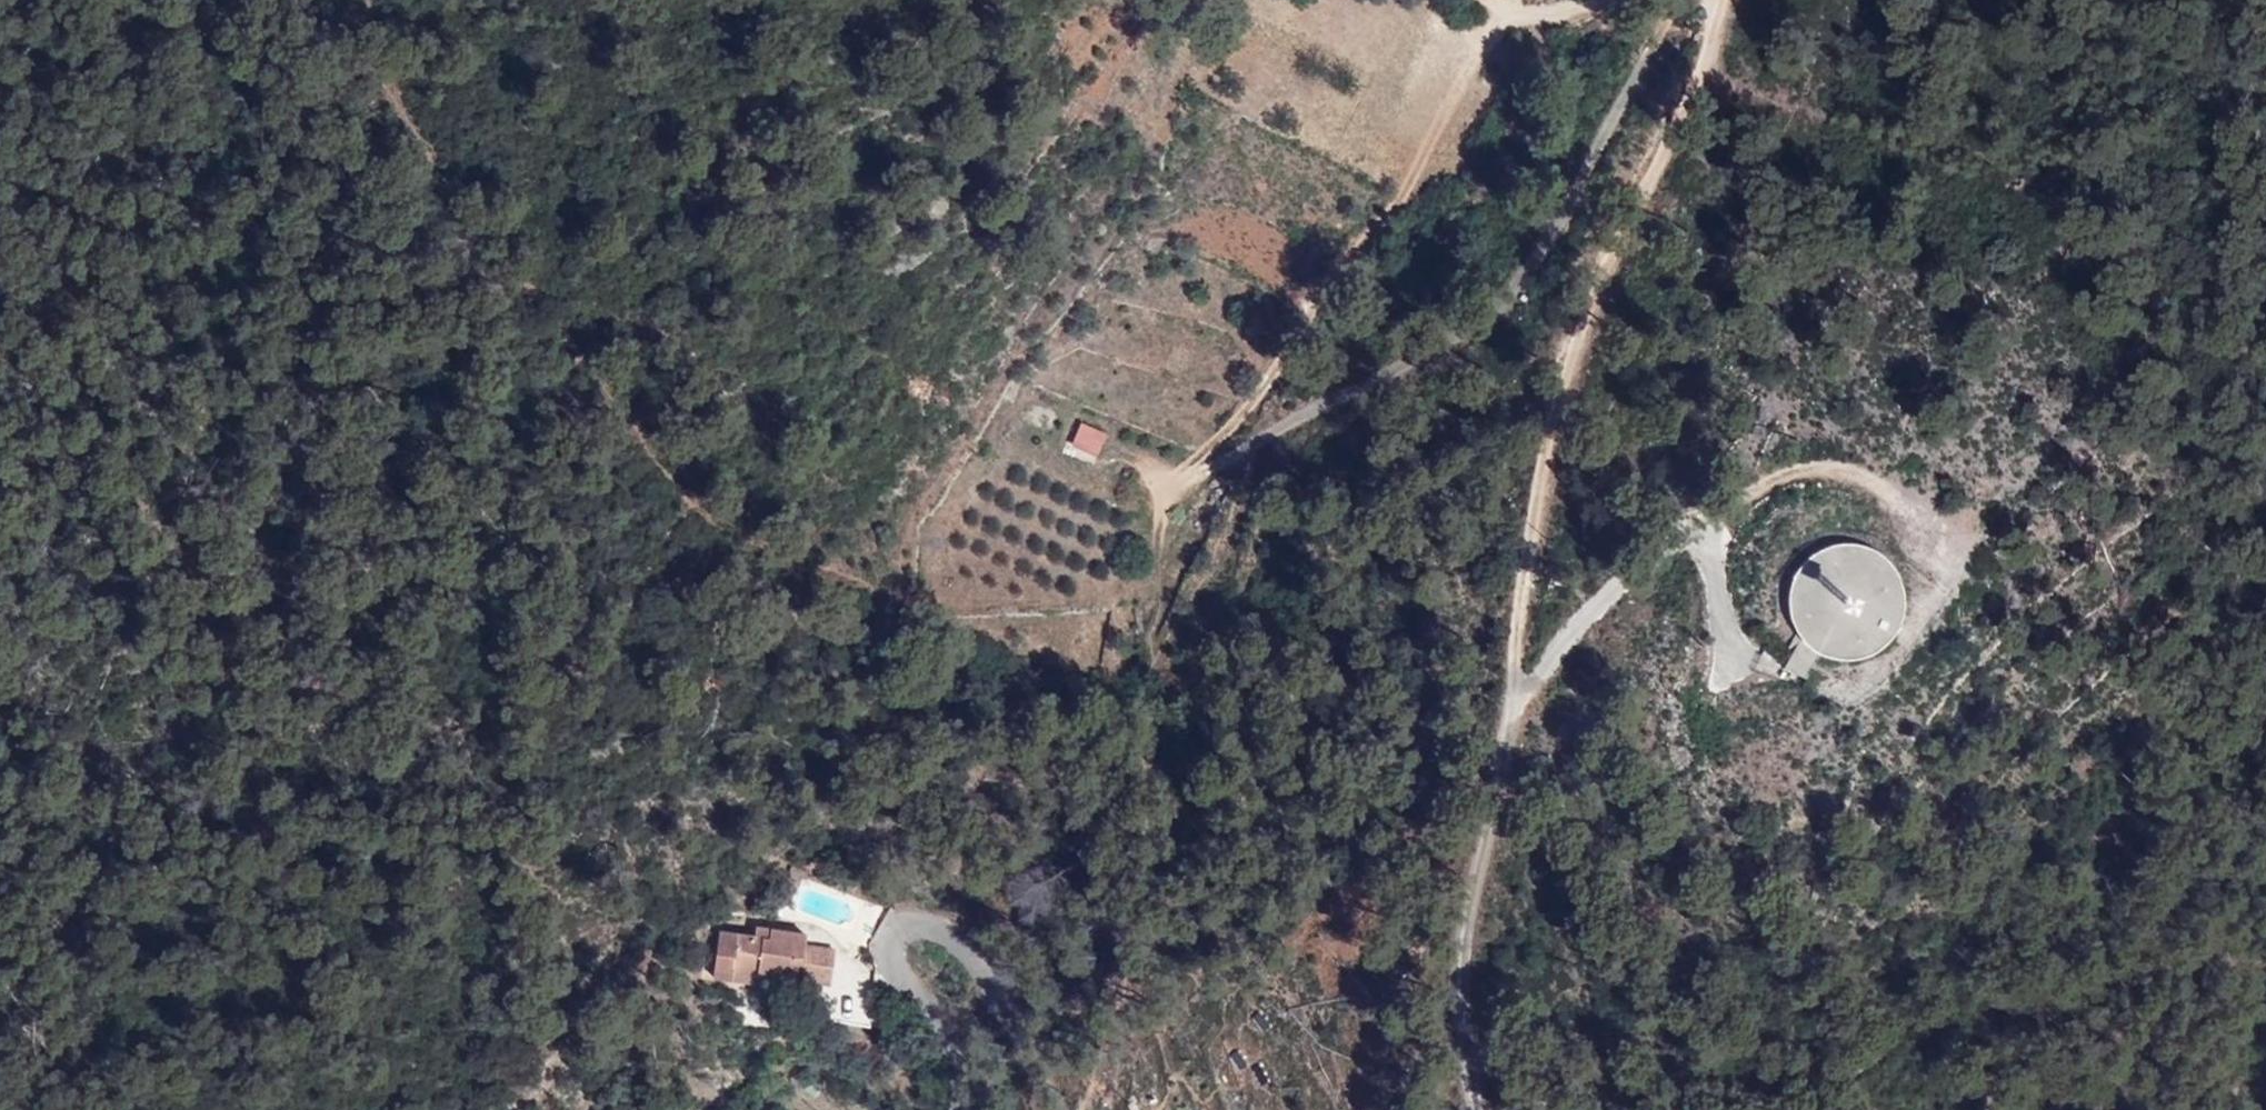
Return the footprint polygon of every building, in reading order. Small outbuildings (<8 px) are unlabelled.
[(1112,435),(1081,420),(1069,445),(1100,459),(1112,435)] [(1803,634),(1787,661),(1807,673),(1822,648),(1840,653),(1861,652),(1878,645),(1892,633),(1903,614),(1906,596),(1903,572),(1890,552),(1876,540),(1853,533),(1831,535),(1813,545),(1796,563),(1789,580),(1788,600),(1793,619),(1803,634)] [(712,975),(756,982),(758,973),(829,983),(833,949),(803,944),(804,933),(757,925),(756,935),(719,930),(712,975)]
